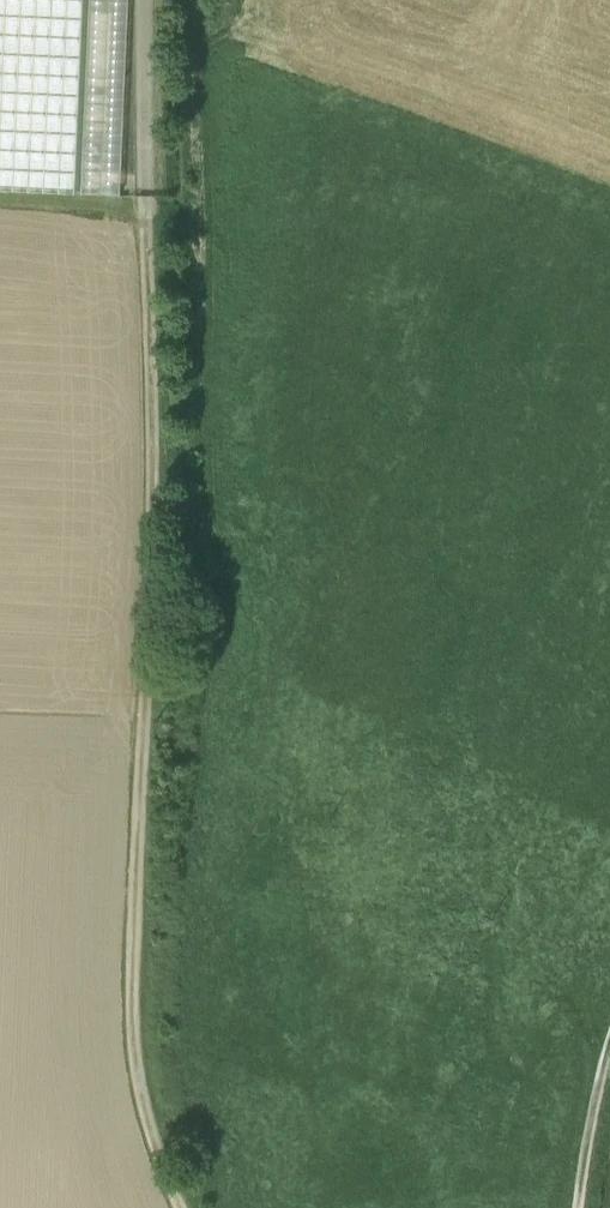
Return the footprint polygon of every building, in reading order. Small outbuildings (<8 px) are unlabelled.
[(84,0),(0,0),(0,189),(76,193),(84,0)]
